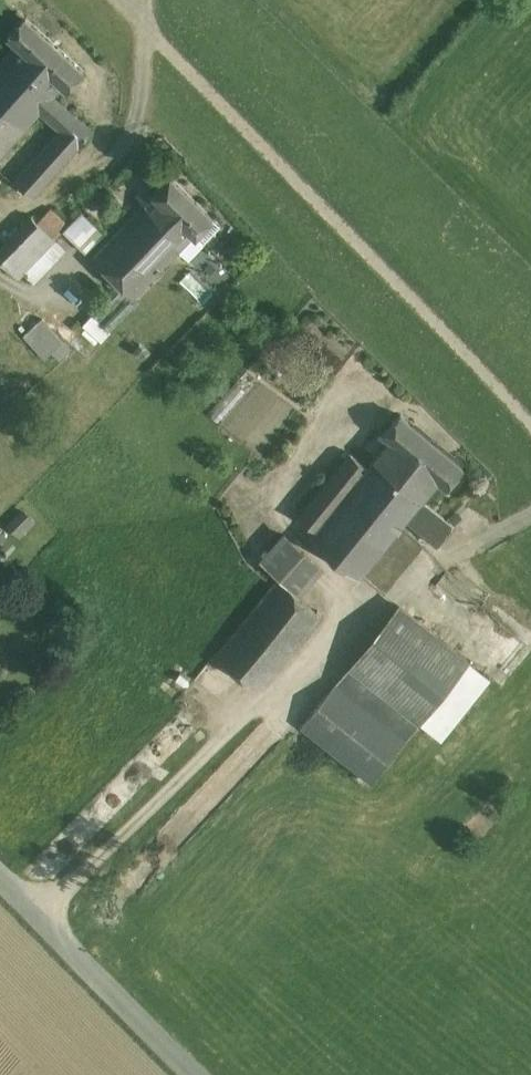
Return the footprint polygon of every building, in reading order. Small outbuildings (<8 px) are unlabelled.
[(84,69),(24,15),(8,33),(16,40),(62,82),(68,86),(84,69)] [(38,110),(52,94),(62,82),(16,40),(0,58),(0,153),(38,110)] [(90,129),(52,94),(38,110),(59,129),(76,145),(90,129)] [(59,129),(13,177),(32,194),(76,145),(59,129)] [(213,217),(169,175),(153,192),(154,193),(195,232),(197,234),(213,217)] [(154,193),(93,256),(132,295),(178,249),(195,232),(154,193)] [(51,208),(38,221),(53,236),(66,224),(51,208)] [(103,230),(82,211),(64,230),(85,250),(103,230)] [(0,244),(0,261),(13,275),(20,268),(53,236),(38,221),(32,214),(0,244)] [(195,232),(178,249),(187,258),(220,224),(213,217),(197,234),(195,232)] [(67,250),(53,236),(20,268),(33,283),(67,250)] [(93,314),(84,325),(102,341),(111,331),(93,314)] [(63,339),(42,315),(22,333),(33,345),(40,340),(50,351),(63,339)] [(462,466),(401,413),(384,432),(437,478),(446,485),(462,466)] [(315,529),(310,536),(358,575),(404,518),(436,544),(452,525),(420,498),(437,478),(390,438),(368,465),(315,529)] [(351,452),(299,516),(315,529),(368,465),(351,452)] [(35,523),(23,510),(8,525),(20,537),(35,523)] [(321,567),(284,535),(262,560),(280,577),(298,593),(321,567)] [(280,577),(216,654),(259,689),(322,613),(298,593),(280,577)] [(439,637),(400,606),(352,666),(391,697),(439,637)] [(439,637),(391,697),(352,666),(338,683),(407,739),(421,721),(469,661),(439,637)] [(469,661),(421,721),(442,738),(491,677),(470,661),(469,661)] [(338,683),(336,682),(301,726),(372,783),(407,739),(338,683)]
